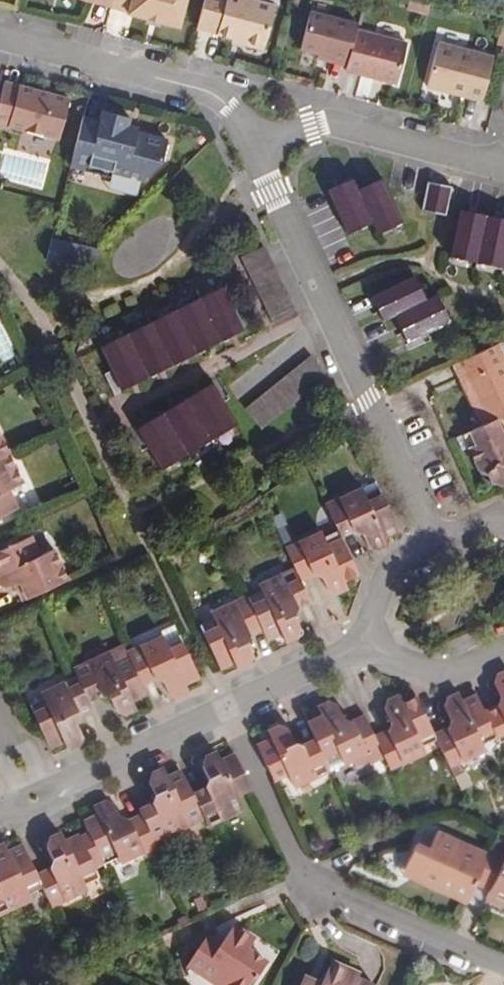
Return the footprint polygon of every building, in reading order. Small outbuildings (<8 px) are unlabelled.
[(102,8),(102,9),(120,13),(120,15),(138,19),(153,23),(171,27),(178,0),(104,0),(102,8)] [(189,29),(235,40),(245,43),(245,46),(256,49),(267,5),(246,0),(196,0),(189,29)] [(312,53),(324,56),(323,60),(340,64),(339,69),(390,82),(400,42),(349,29),(351,23),(303,11),(294,49),(312,53)] [(153,23),(138,19),(137,24),(152,28),(153,23)] [(433,41),(422,84),(478,98),(489,54),(433,41)] [(75,119),(63,168),(80,172),(80,173),(104,179),(106,174),(137,181),(155,163),(160,142),(129,134),(118,131),(119,127),(121,119),(95,113),(92,124),(75,119)] [(428,177),(421,205),(445,211),(452,183),(428,177)] [(347,183),(322,194),(342,236),(366,225),(371,236),(396,225),(376,183),(352,194),(347,183)] [(448,249),(503,263),(503,215),(459,204),(448,249)] [(236,257),(278,343),(300,332),(259,246),(236,257)] [(368,298),(380,323),(391,317),(404,345),(446,325),(432,296),(421,302),(409,278),(368,298)] [(219,287),(94,349),(115,393),(240,331),(219,287)] [(479,424),(455,436),(461,449),(468,447),(479,470),(488,472),(490,479),(501,485),(503,484),(503,430),(502,431),(496,417),(503,413),(503,361),(503,360),(466,377),(486,422),(479,424)] [(243,416),(259,436),(326,386),(311,366),(243,416)] [(459,380),(479,424),(486,422),(466,377),(459,380)] [(132,432),(156,475),(233,430),(209,388),(132,432)] [(53,433),(44,438),(49,449),(58,445),(53,433)] [(15,509),(4,491),(21,483),(0,444),(0,517),(15,509)] [(376,495),(373,488),(359,494),(364,501),(376,495)] [(334,534),(354,527),(363,545),(368,547),(370,552),(384,546),(380,536),(393,532),(376,495),(364,501),(359,494),(356,489),(319,503),(331,529),(334,534)] [(331,529),(318,534),(322,544),(336,538),(334,534),(331,529)] [(308,573),(317,578),(321,588),(331,593),(342,588),(339,579),(352,572),(336,538),(322,544),(318,534),(316,531),(279,548),(289,569),(252,584),(255,590),(259,599),(246,606),(242,597),(205,614),(207,619),(212,629),(199,636),(214,668),(229,662),(234,674),(244,669),(246,654),(240,644),(243,636),(257,629),(262,640),(274,633),(280,640),(292,634),(293,626),(292,620),(288,615),(292,607),(305,600),(295,580),(308,573)] [(26,600),(65,581),(52,552),(38,557),(28,539),(0,553),(0,587),(4,588),(13,584),(13,586),(18,585),(26,600)] [(13,586),(21,603),(26,600),(18,585),(13,586)] [(255,590),(242,597),(246,606),(259,599),(255,590)] [(194,626),(199,636),(212,629),(207,619),(194,626)] [(98,697),(106,700),(111,711),(120,715),(132,710),(130,702),(141,695),(137,686),(150,680),(156,681),(164,695),(173,701),(199,689),(177,645),(165,650),(159,638),(123,655),(125,661),(113,667),(106,654),(69,671),(73,678),(37,695),(39,701),(43,710),(30,717),(46,751),(58,745),(62,754),(74,748),(77,741),(69,726),(72,718),(88,711),(84,703),(98,697)] [(474,700),(462,705),(457,695),(443,701),(445,706),(442,709),(448,723),(446,731),(432,739),(434,744),(446,769),(483,752),(481,746),(477,738),(489,732),(494,740),(496,746),(503,743),(503,672),(497,675),(493,687),(498,697),(495,708),(481,715),(474,700)] [(430,735),(414,702),(403,707),(398,698),(385,704),(383,712),(391,727),(385,735),(374,741),(384,763),(389,773),(423,756),(420,750),(417,742),(430,735)] [(26,708),(30,717),(43,710),(39,701),(26,708)] [(292,792),(352,765),(355,773),(368,767),(371,769),(384,763),(374,741),(367,726),(365,721),(351,729),(348,726),(343,726),(336,709),(329,707),(316,713),(320,722),(306,728),(313,743),(300,748),(290,746),(286,734),(276,732),(266,737),(268,744),(255,750),(272,785),(285,779),(292,792)] [(477,738),(481,746),(494,740),(489,732),(477,738)] [(432,739),(430,735),(417,742),(420,750),(434,744),(432,739)] [(233,799),(247,792),(231,759),(217,765),(214,757),(203,761),(199,770),(205,782),(200,792),(189,798),(200,821),(203,828),(238,810),(233,799)] [(147,805),(135,812),(138,818),(152,849),(155,855),(168,849),(163,837),(200,821),(189,798),(179,775),(164,781),(161,774),(144,782),(147,805)] [(0,851),(0,921),(30,907),(27,902),(23,893),(36,886),(41,895),(49,912),(85,896),(82,891),(78,883),(91,877),(103,871),(100,866),(97,859),(108,853),(112,860),(116,866),(152,849),(138,818),(123,825),(114,820),(115,811),(102,805),(100,805),(90,811),(94,821),(90,819),(81,824),(88,841),(77,846),(74,842),(61,847),(57,840),(47,847),(44,851),(45,859),(48,866),(47,874),(34,880),(21,852),(6,858),(2,849),(0,851)] [(466,903),(474,885),(488,891),(483,900),(503,909),(503,854),(503,857),(489,852),(487,855),(436,833),(427,852),(414,846),(403,869),(422,877),(428,870),(437,874),(431,889),(466,903)] [(108,853),(97,859),(100,866),(112,860),(108,853)] [(400,875),(431,889),(437,874),(428,870),(422,877),(403,869),(400,875)] [(78,883),(82,891),(95,885),(91,877),(78,883)] [(23,893),(27,902),(41,895),(36,886),(23,893)] [(176,925),(179,932),(189,927),(185,919),(176,925)] [(199,943),(187,964),(203,972),(199,979),(210,984),(252,984),(264,964),(245,954),(252,941),(228,928),(218,946),(214,951),(199,943)] [(202,937),(199,943),(214,951),(218,946),(202,937)] [(378,984),(358,976),(359,973),(330,961),(319,983),(305,977),(302,984),(377,984),(378,984)]
